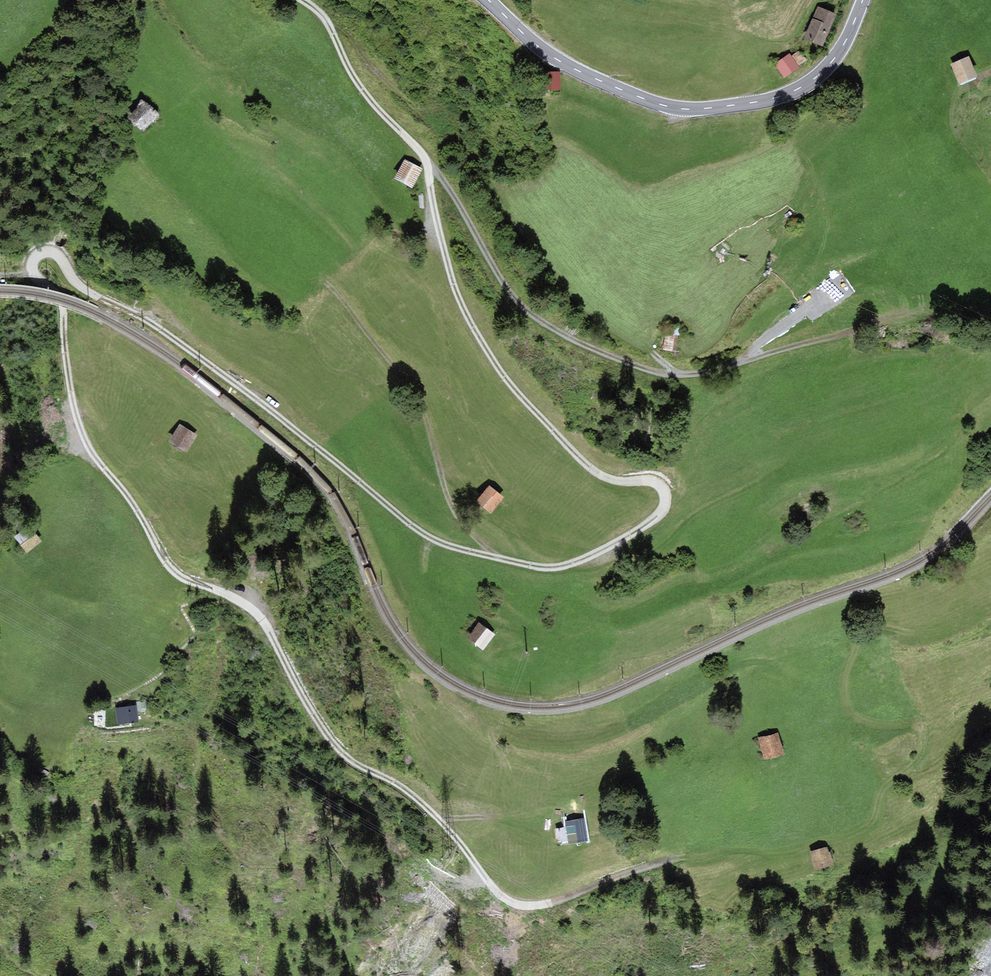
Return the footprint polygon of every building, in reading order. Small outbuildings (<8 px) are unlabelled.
[(817,6),(804,38),(822,46),(836,14),(817,6)] [(790,53),(775,64),(785,78),(800,68),(798,66),(807,60),(800,50),(791,56),(790,53)] [(969,56),(950,63),(959,84),(977,76),(969,56)] [(560,71),(541,72),(542,90),(561,89),(560,71)] [(143,97),(126,116),(144,132),(161,113),(143,97)] [(423,168),(405,158),(394,179),(411,188),(423,168)] [(683,336),(665,334),(663,350),(681,352),(683,336)] [(197,435),(180,423),(169,441),(186,452),(197,435)] [(504,497),(489,485),(476,501),(491,513),(504,497)] [(30,525),(14,536),(27,553),(42,541),(30,525)] [(481,622),(468,637),(483,651),(496,636),(481,622)] [(137,705),(115,707),(117,724),(139,721),(137,705)] [(778,732),(758,738),(764,759),(784,753),(778,732)] [(565,822),(566,827),(556,829),(559,843),(568,841),(569,843),(588,840),(584,818),(565,822)] [(829,847),(810,852),(814,869),(834,864),(829,847)]
